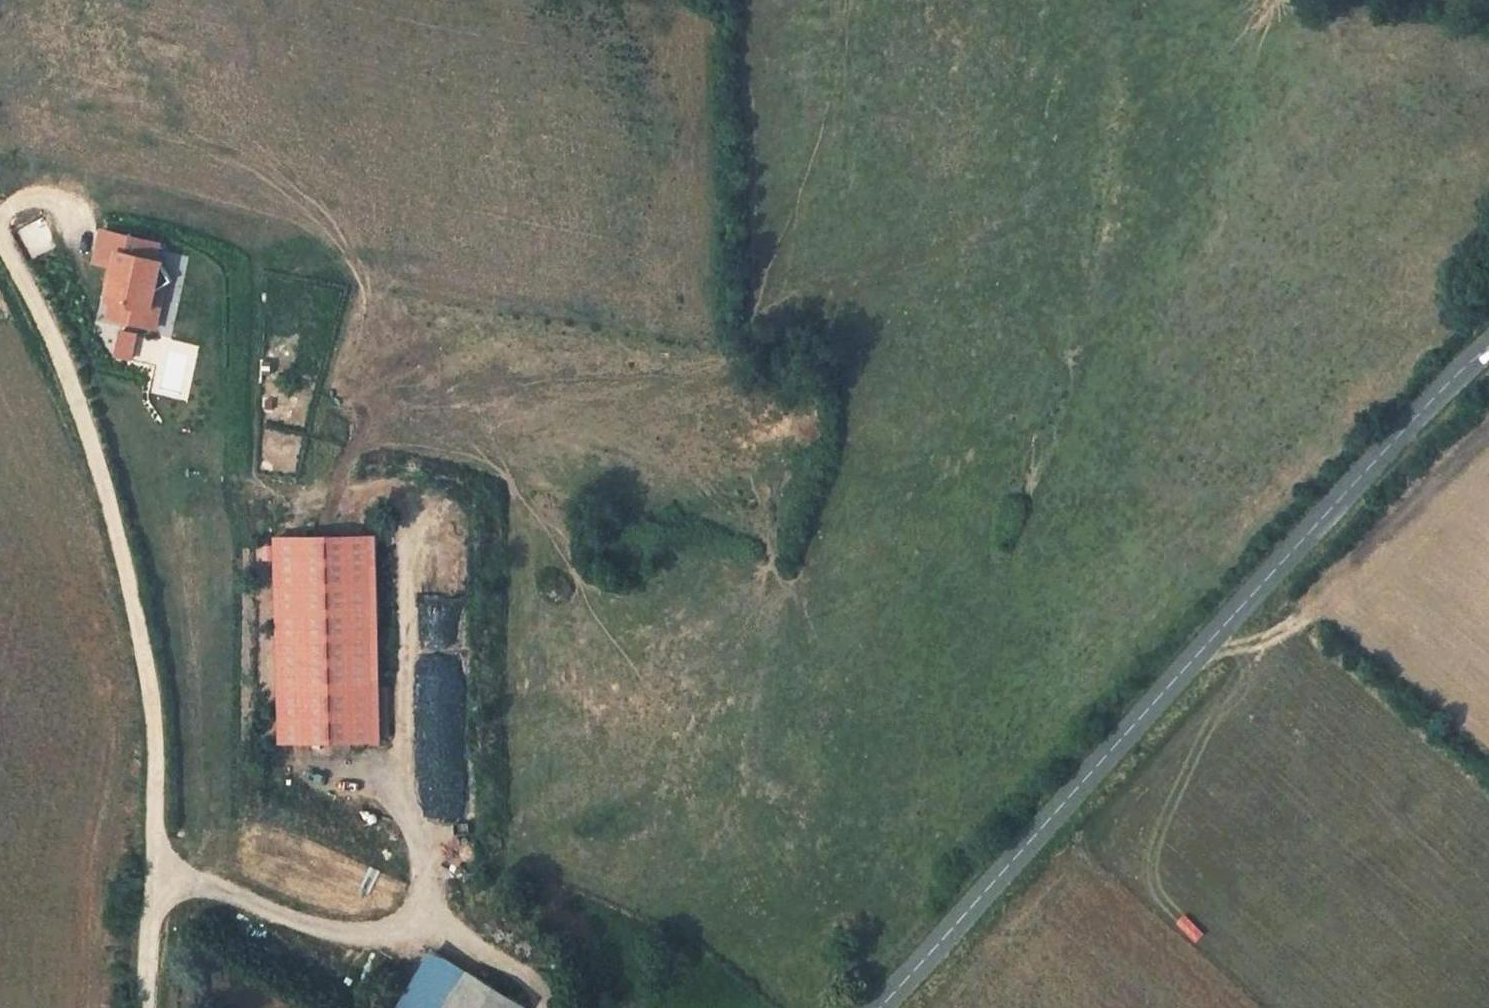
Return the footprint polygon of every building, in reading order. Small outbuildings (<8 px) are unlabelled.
[(165,239),(108,225),(100,256),(122,261),(114,295),(122,297),(118,313),(152,321),(161,286),(170,280),(177,276),(167,260),(168,257),(161,255),(165,239)] [(170,280),(161,286),(152,321),(160,323),(170,280)] [(377,533),(275,536),(281,740),(383,738),(377,533)] [(443,958),(414,1007),(526,1007),(443,958)]
